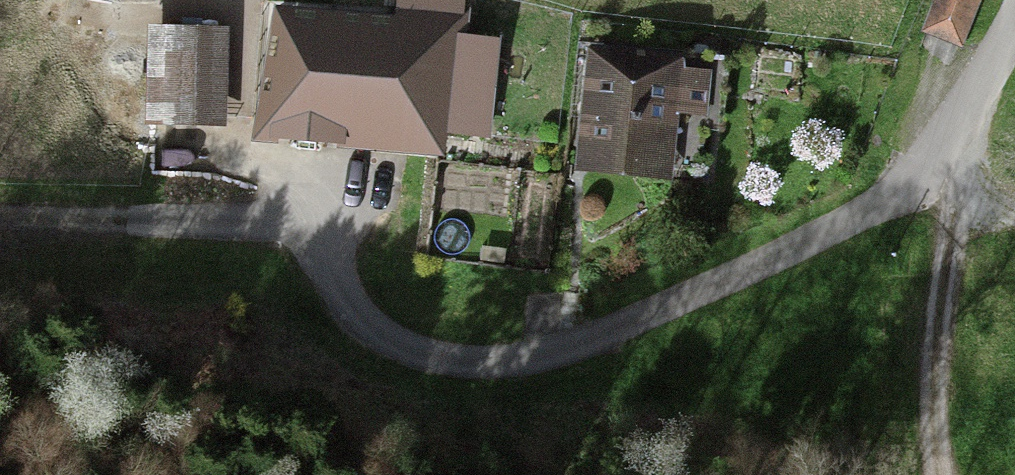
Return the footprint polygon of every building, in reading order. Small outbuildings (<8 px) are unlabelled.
[(466,0),(396,0),(395,8),(307,0),(270,0),(258,135),(278,137),(279,130),(338,135),(337,143),(446,153),(448,128),(491,132),(501,30),(468,27),(471,4),(466,4),(466,0)] [(922,27),(963,43),(980,0),(933,0),(922,27)] [(230,19),(148,16),(145,119),(227,121),(230,19)] [(575,165),(673,174),(679,106),(707,109),(711,63),(685,61),(686,46),(578,37),(571,113),(579,114),(575,165)] [(506,262),(508,244),(483,242),(482,260),(506,262)]
